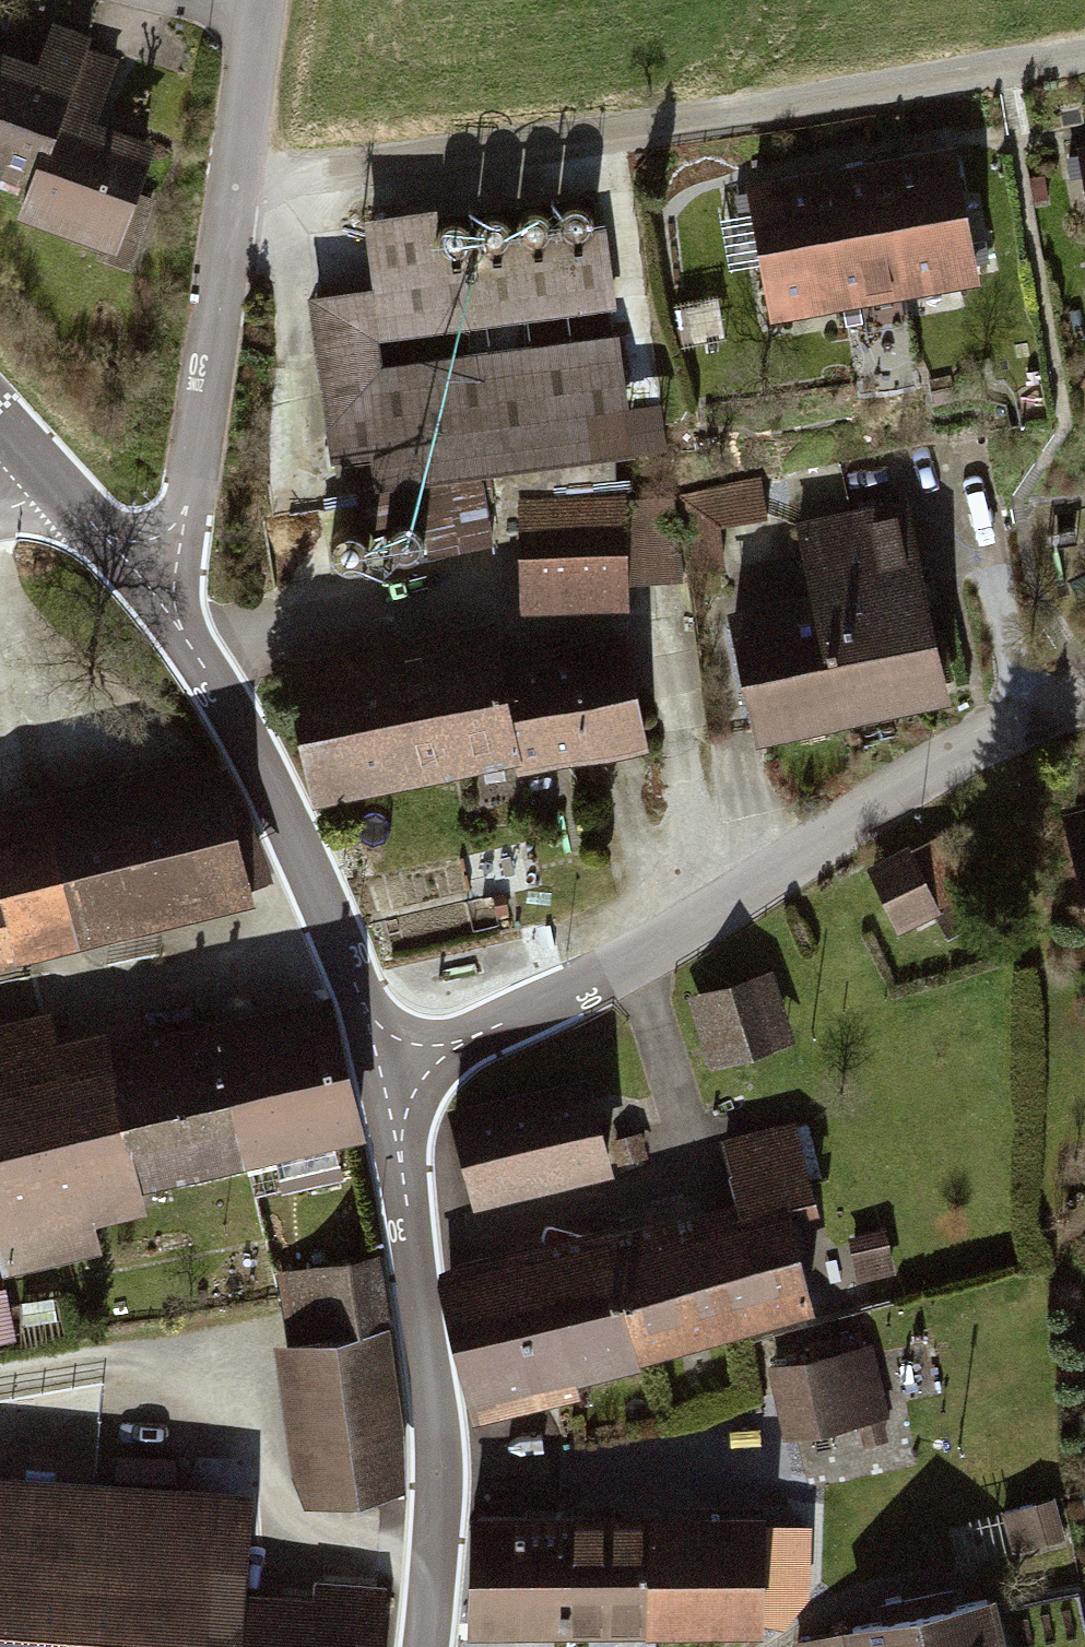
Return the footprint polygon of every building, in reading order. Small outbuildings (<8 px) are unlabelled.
[(68,80),(62,95),(98,107),(114,61),(78,49),(84,34),(54,24),(43,56),(72,66),(68,80)] [(0,56),(0,171),(31,182),(55,115),(62,95),(68,80),(0,56)] [(130,197),(148,149),(55,115),(31,182),(19,214),(116,249),(111,263),(128,269),(151,205),(130,197)] [(967,133),(899,146),(924,276),(992,263),(967,133)] [(899,146),(831,159),(855,288),(924,276),(899,146)] [(831,159),(763,172),(787,301),(855,288),(831,159)] [(386,277),(320,287),(342,440),(389,433),(394,468),(654,430),(616,172),(375,207),(386,277)] [(734,519),(782,509),(774,477),(689,495),(690,549),(737,546),(734,519)] [(638,490),(532,491),(533,600),(643,599),(642,571),(690,571),(690,549),(689,495),(638,496),(638,490)] [(970,682),(931,492),(814,516),(828,582),(853,706),(970,682)] [(1032,553),(1033,582),(1084,579),(1084,550),(1032,553)] [(853,706),(828,582),(744,599),(769,723),(853,706)] [(491,628),(293,668),(319,796),(517,756),(498,664),(491,628)] [(622,638),(498,664),(517,756),(520,772),(644,746),(622,638)] [(16,953),(14,942),(247,885),(217,770),(0,823),(0,956),(16,953)] [(958,837),(879,873),(905,929),(984,893),(958,837)] [(694,990),(716,1060),(805,1032),(783,962),(694,990)] [(369,1127),(338,981),(219,1006),(249,1152),(369,1127)] [(0,1020),(0,1192),(14,1261),(111,1241),(104,1208),(162,1196),(157,1171),(127,1025),(124,1012),(68,1024),(65,1006),(0,1020)] [(249,1152),(219,1006),(127,1025),(157,1171),(249,1152)] [(462,1096),(485,1195),(663,1155),(657,1130),(620,1138),(604,1064),(462,1096)] [(621,1224),(653,1343),(833,1293),(810,1211),(840,1202),(815,1114),(741,1135),(756,1187),(621,1224)] [(447,1261),(483,1390),(653,1343),(621,1224),(618,1213),(447,1261)] [(864,1237),(874,1274),(907,1264),(896,1228),(864,1237)] [(427,1476),(391,1244),(291,1259),(302,1331),(285,1334),(310,1494),(427,1476)] [(778,1349),(799,1432),(905,1406),(885,1323),(778,1349)] [(377,1588),(314,1584),(313,1601),(237,1596),(239,1571),(179,1567),(171,1501),(94,1496),(89,1562),(0,1556),(0,1646),(373,1646),(377,1588)] [(1010,1512),(1018,1545),(1079,1532),(1071,1499),(1010,1512)] [(567,1527),(480,1529),(482,1625),(569,1623),(567,1527)] [(812,1529),(567,1527),(569,1623),(764,1624),(785,1631),(817,1598),(812,1529)] [(988,1601),(923,1615),(930,1646),(998,1646),(988,1601)] [(923,1615),(801,1641),(803,1646),(930,1646),(923,1615)]
